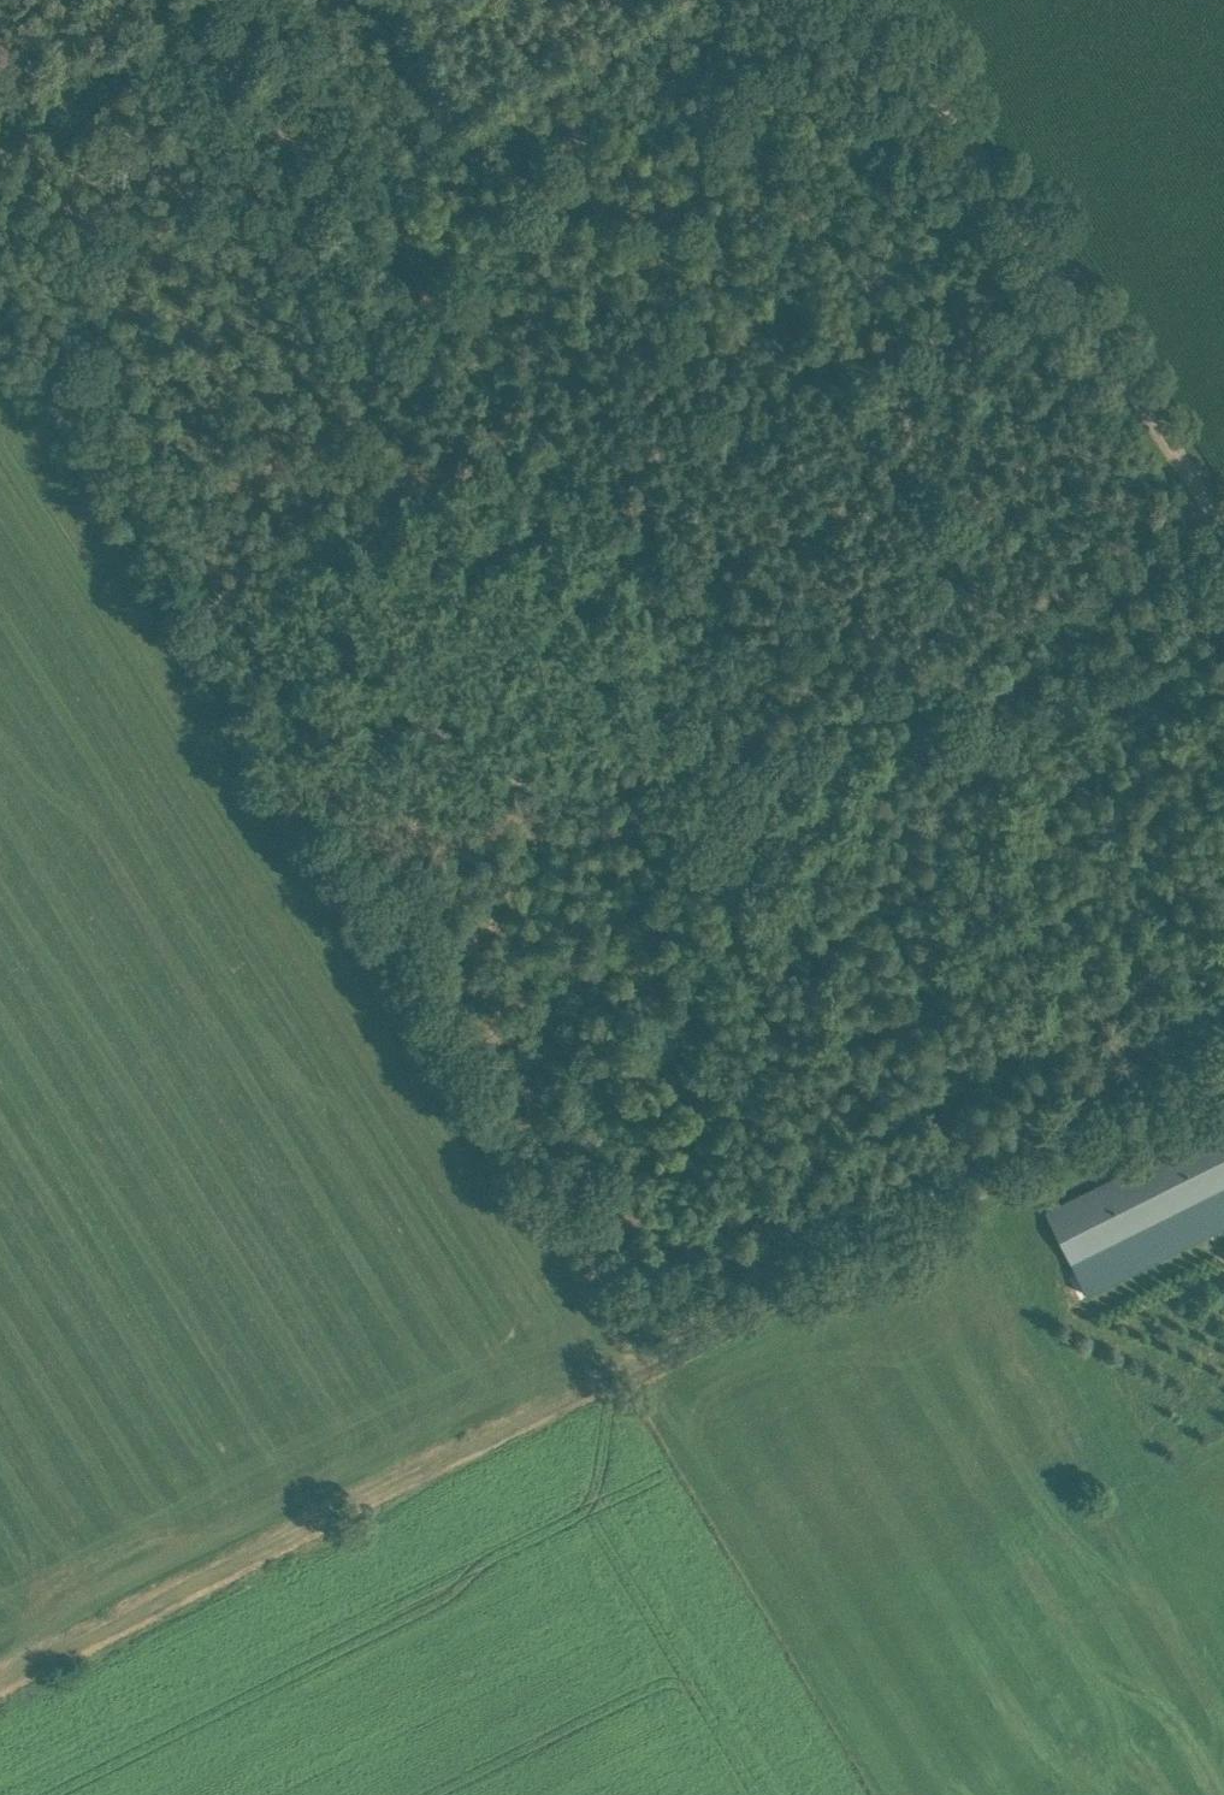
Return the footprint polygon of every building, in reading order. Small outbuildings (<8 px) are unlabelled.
[(1045,1212),(1071,1264),(1072,1265),(1080,1281),(1086,1293),(1223,1224),(1223,1123),(1149,1160),(1045,1212)]
